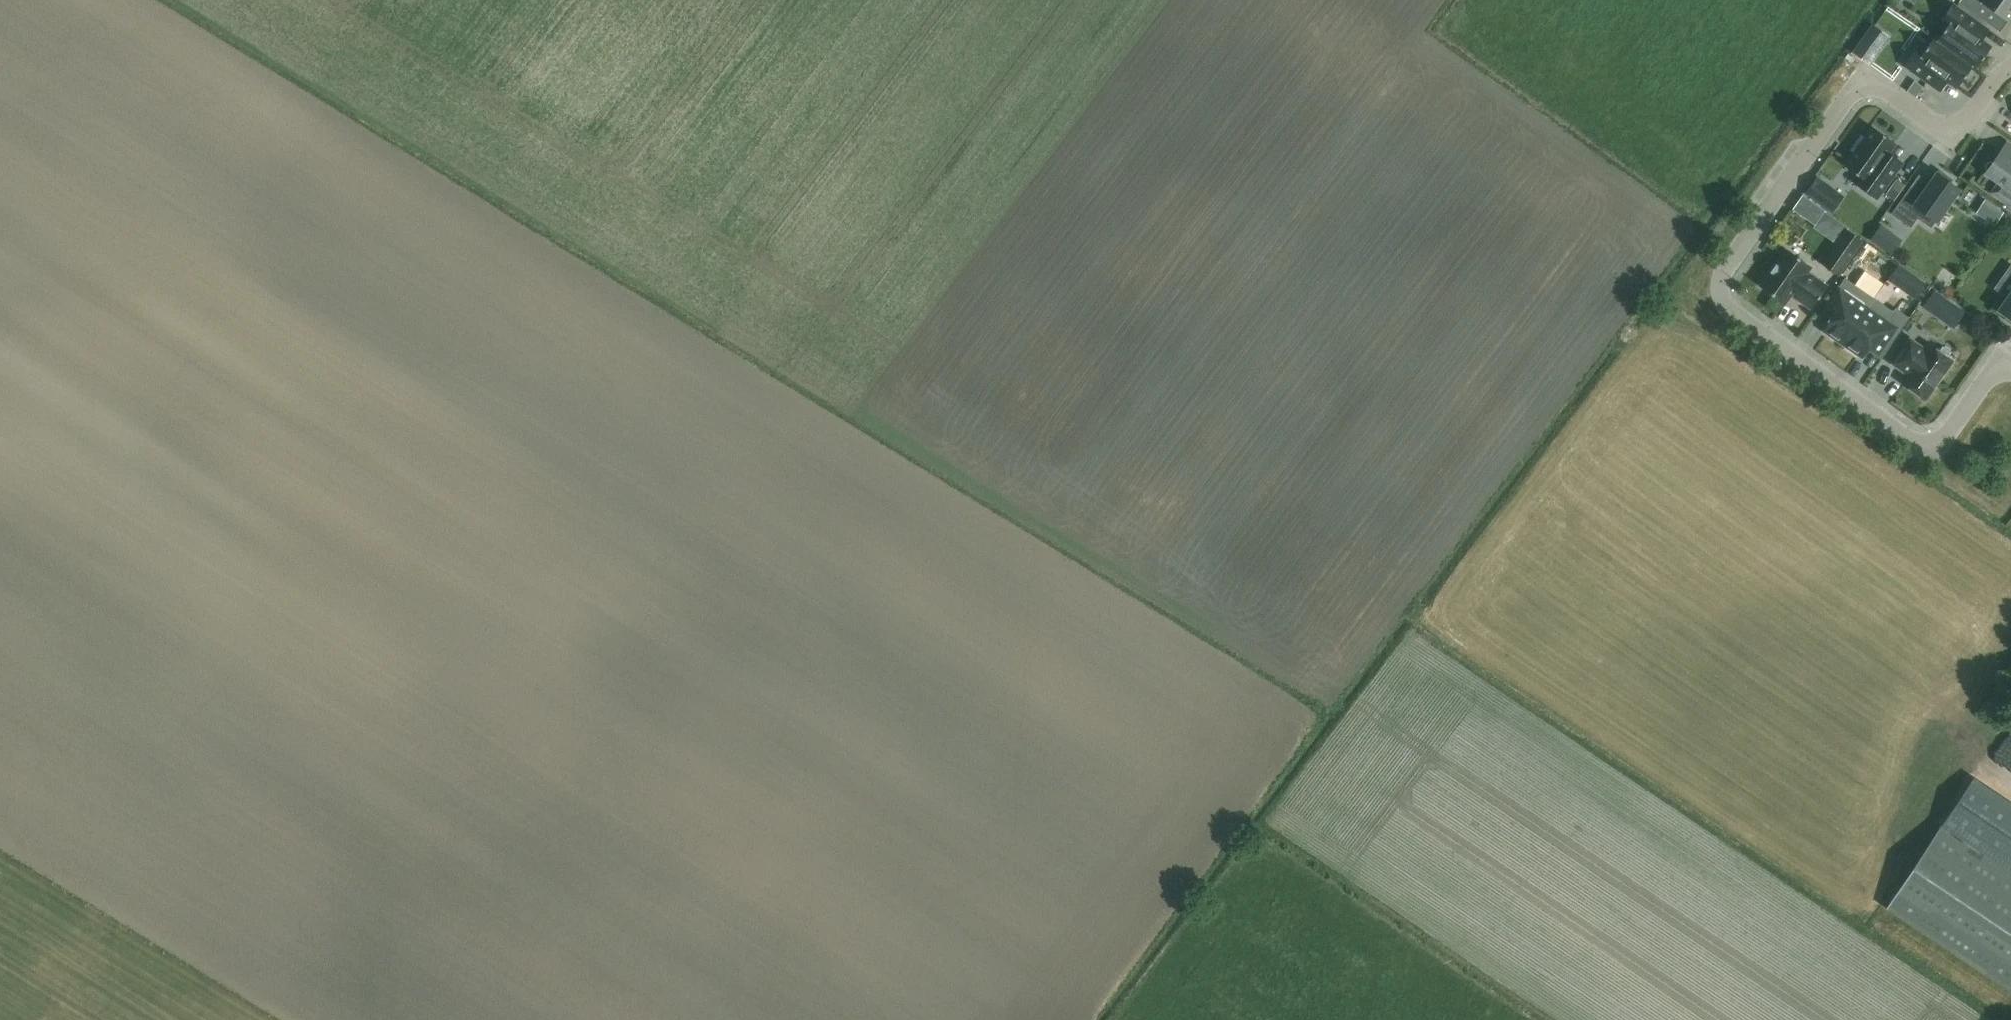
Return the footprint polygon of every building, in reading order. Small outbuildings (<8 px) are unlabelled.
[(1958,3),(1984,21),(1992,10),(2008,22),(2010,18),(2010,0),(1960,0),(1958,3)] [(1937,41),(1975,68),(1991,47),(1982,41),(1990,30),(1953,5),(1939,24),(1945,28),(1937,41)] [(1879,24),(1858,50),(1874,62),(1894,37),(1879,24)] [(1917,48),(1904,67),(1939,93),(1948,81),(1957,87),(1971,69),(1974,71),(1975,68),(1937,41),(1936,40),(1933,37),(1922,51),(1917,48)] [(1881,163),(1895,143),(1873,128),(1865,139),(1861,136),(1851,150),(1855,153),(1846,167),(1861,177),(1856,184),(1876,199),(1895,173),(1881,163)] [(2006,143),(1993,162),(1989,162),(1987,163),(1985,165),(1985,168),(1986,171),(1985,173),(1999,183),(1992,193),(2010,206),(2010,147),(2006,143)] [(1939,170),(1921,196),(1909,188),(1891,214),(1911,227),(1923,211),(1936,221),(1959,189),(1950,182),(1952,179),(1939,170)] [(1823,264),(1838,275),(1863,241),(1847,230),(1823,264)] [(1759,286),(1785,304),(1792,295),(1811,309),(1827,287),(1807,272),(1811,266),(1786,248),(1759,286)] [(1915,277),(1904,292),(1915,299),(1925,283),(1915,277)] [(1841,336),(1846,340),(1873,300),(1844,279),(1833,296),(1842,303),(1824,329),(1838,340),(1841,336)] [(1999,311),(2007,316),(2005,320),(2010,324),(2010,294),(1999,311)] [(1862,358),(1869,348),(1882,357),(1894,340),(1910,317),(1895,308),(1893,311),(1875,298),(1873,300),(1846,340),(1850,344),(1847,348),(1862,358)] [(1926,350),(1910,339),(1892,364),(1908,376),(1902,384),(1925,400),(1952,362),(1929,345),(1926,350)] [(1940,827),(1886,908),(2010,991),(2010,874),(1940,827)]
